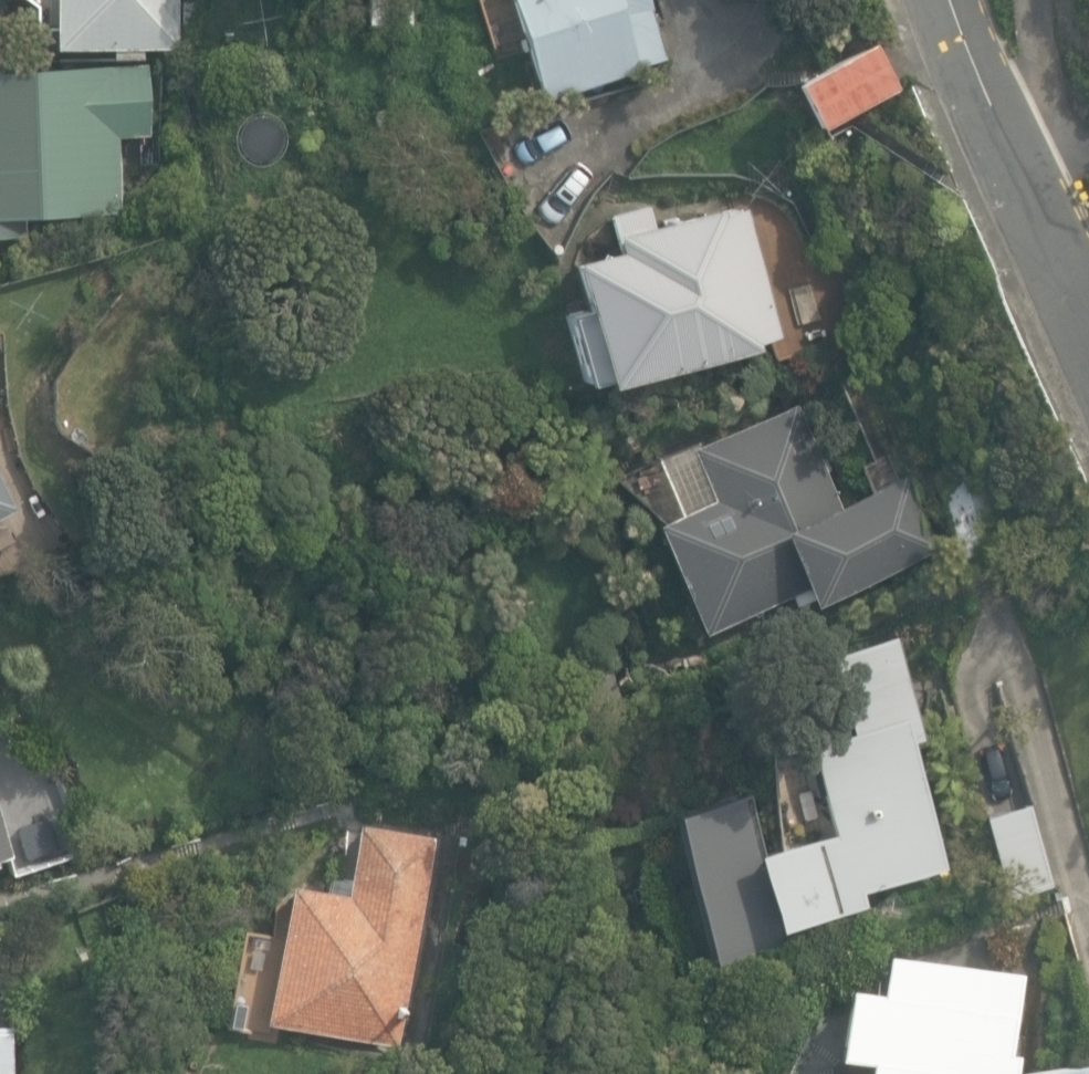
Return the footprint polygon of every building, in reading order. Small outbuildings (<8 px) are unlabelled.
[(175,0),(23,0),(35,15),(48,15),(48,54),(175,52),(175,0)] [(414,27),(416,0),(370,0),(369,25),(414,27)] [(542,86),(663,48),(648,0),(514,0),(542,86)] [(795,83),(816,127),(895,89),(873,45),(795,83)] [(17,236),(16,216),(117,212),(114,135),(150,134),(147,64),(0,70),(0,237),(17,236)] [(554,308),(576,395),(610,386),(608,380),(748,344),(747,341),(772,334),(740,207),(716,213),(715,209),(652,225),(647,205),(607,215),(616,250),(571,262),(580,300),(554,308)] [(862,561),(794,405),(614,484),(618,494),(667,523),(652,530),(697,633),(862,561)] [(937,481),(960,561),(1008,547),(985,467),(937,481)] [(943,868),(910,742),(923,739),(897,639),(828,658),(848,733),(803,745),(827,834),(765,851),(748,791),(669,812),(711,963),(790,942),(785,926),(862,905),(858,890),(943,868)] [(27,838),(19,813),(44,806),(34,774),(0,784),(0,846),(27,838)] [(986,817),(1009,898),(1055,884),(1032,804),(986,817)] [(266,1022),(396,1044),(431,837),(357,824),(348,879),(328,876),(326,891),(290,884),(266,1022)] [(1016,1056),(1008,1055),(1020,973),(885,953),(879,994),(846,989),(836,1054),(869,1059),(866,1073),(1014,1073),(1016,1056)] [(1027,1073),(1088,1073),(1088,1061),(1027,1073)]
